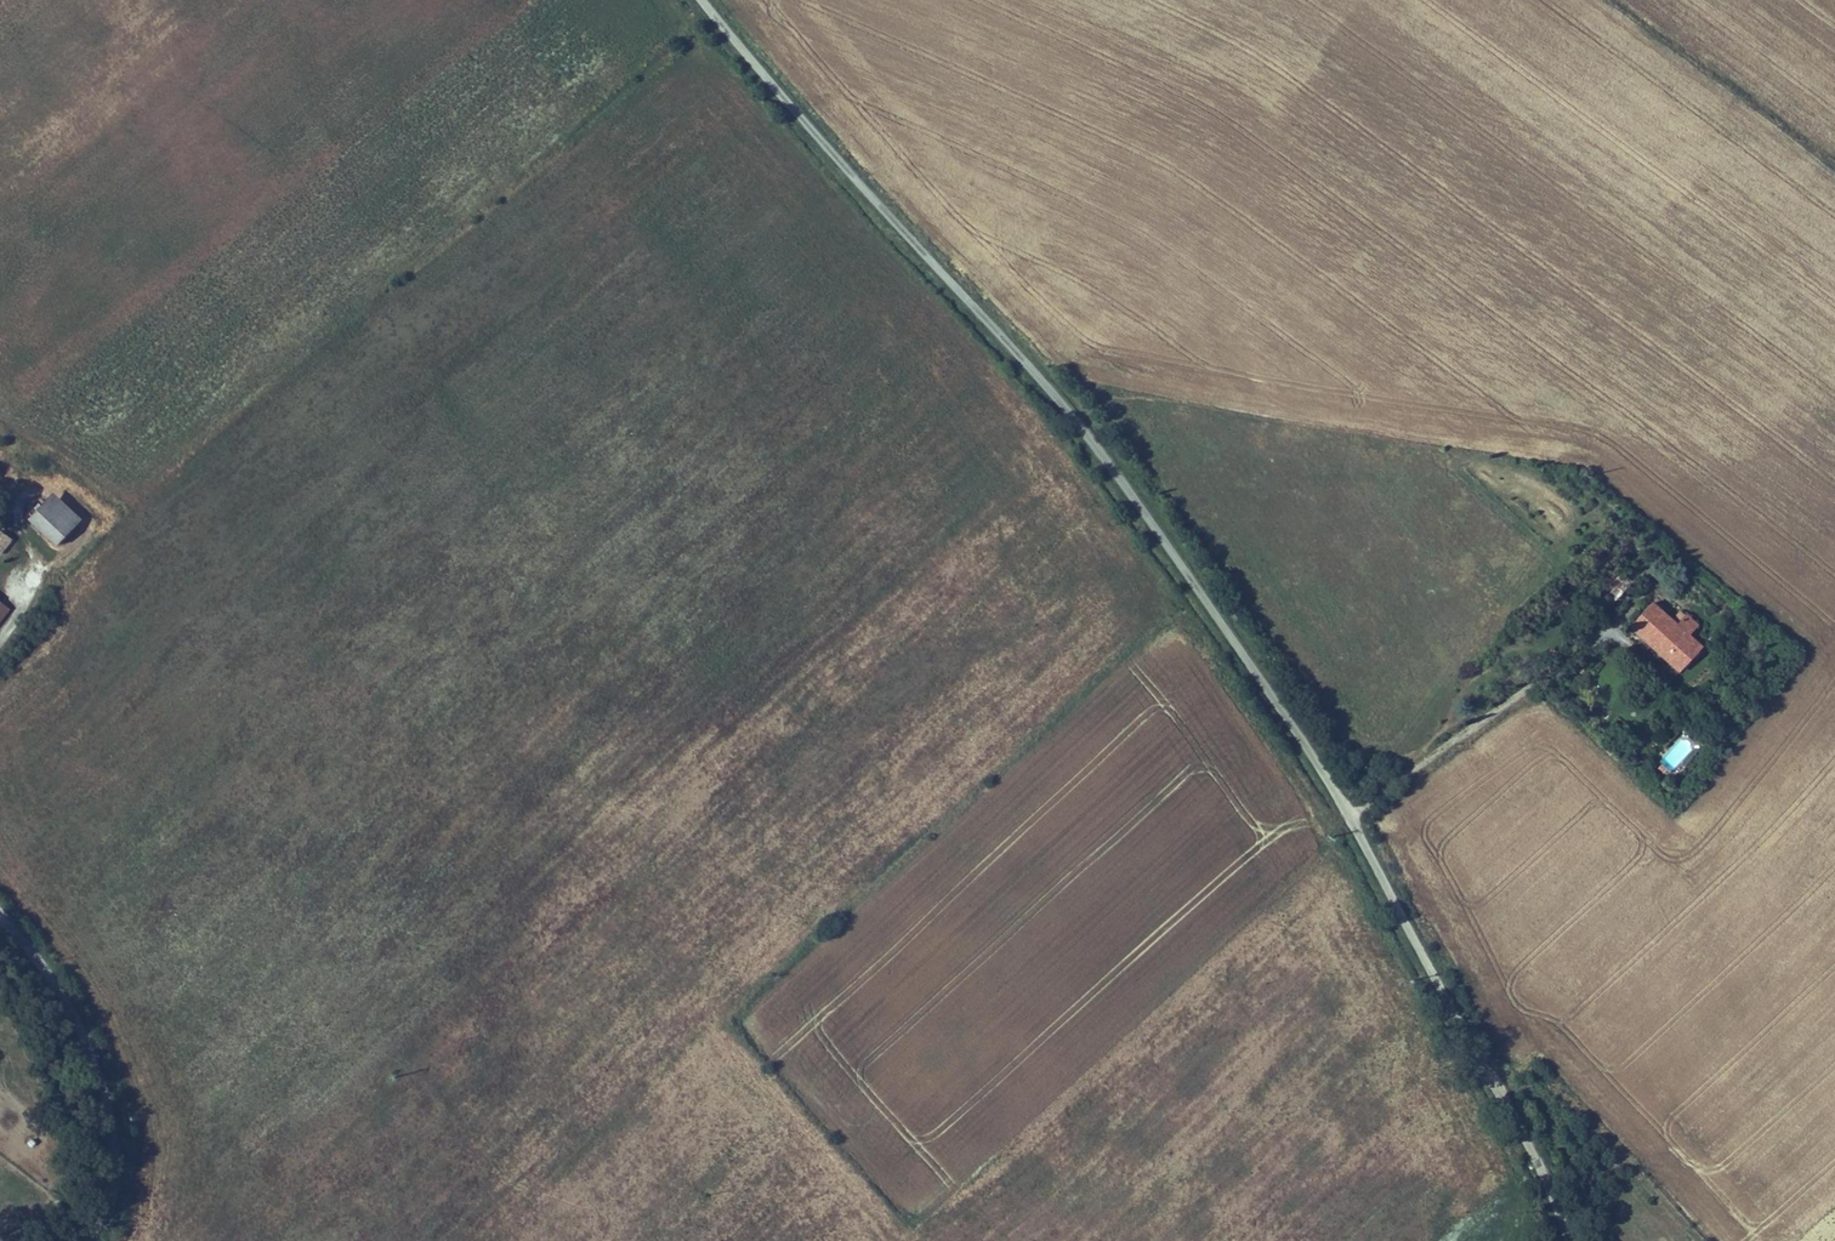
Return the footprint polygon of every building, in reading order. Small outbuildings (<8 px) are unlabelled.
[(76,520),(50,496),(28,520),(55,544),(76,520)] [(0,531),(0,549),(8,556),(19,542),(2,529),(0,531)] [(1611,596),(1627,581),(1616,569),(1607,578),(1613,584),(1606,590),(1611,596)] [(0,597),(0,621),(12,606),(0,597)] [(1654,602),(1634,622),(1670,658),(1692,636),(1703,626),(1686,609),(1674,621),(1654,602)] [(1703,648),(1692,636),(1670,658),(1682,670),(1703,648)] [(1672,770),(1693,749),(1681,738),(1660,759),(1672,770)] [(1668,768),(1663,763),(1659,766),(1664,771),(1668,768)]
